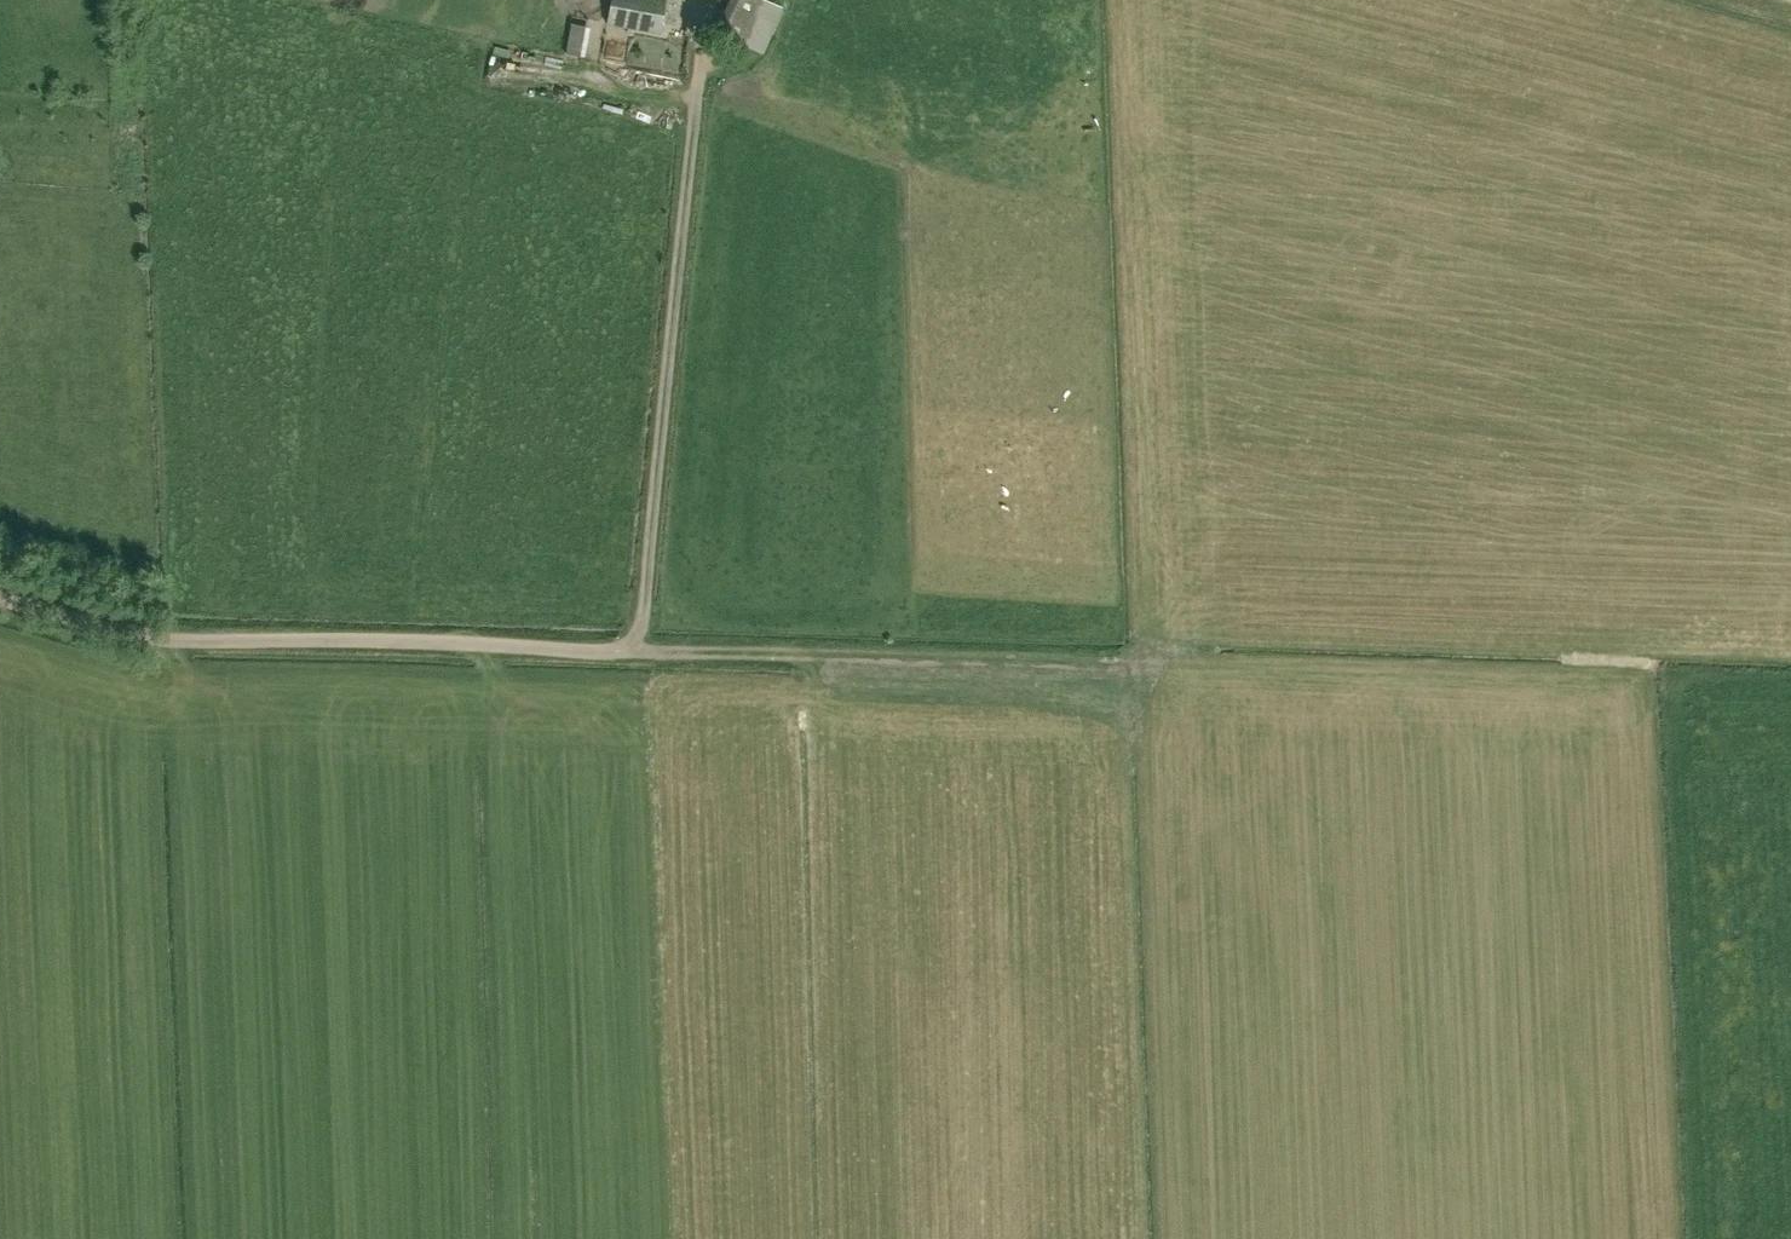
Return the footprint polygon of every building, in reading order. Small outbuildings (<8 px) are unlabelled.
[(666,0),(611,0),(606,24),(659,34),(666,0)] [(670,26),(690,28),(694,0),(672,0),(670,26)] [(715,33),(741,44),(760,0),(729,0),(715,33)] [(579,55),(585,26),(571,24),(565,52),(579,55)]
